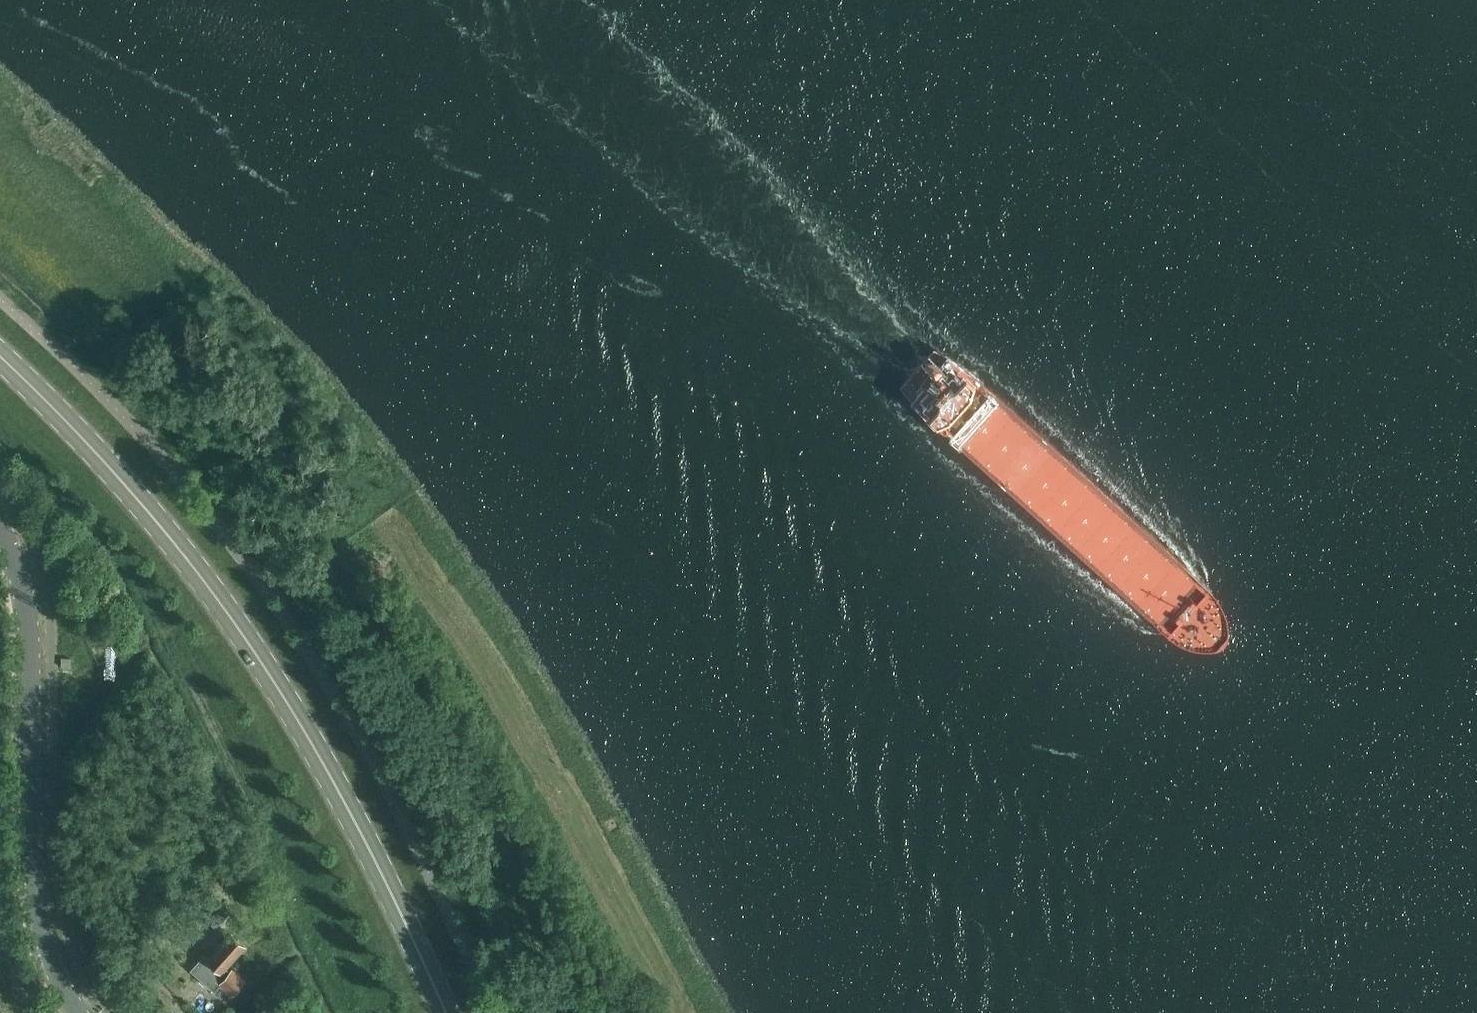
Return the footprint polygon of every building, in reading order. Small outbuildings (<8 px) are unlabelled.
[(211,891),(191,914),(203,925),(209,919),(217,926),(231,911),(222,903),(222,901),(211,891)] [(231,996),(247,979),(233,966),(230,969),(227,967),(247,944),(233,931),(210,957),(205,952),(191,968),(215,989),(219,985),(231,996)]
